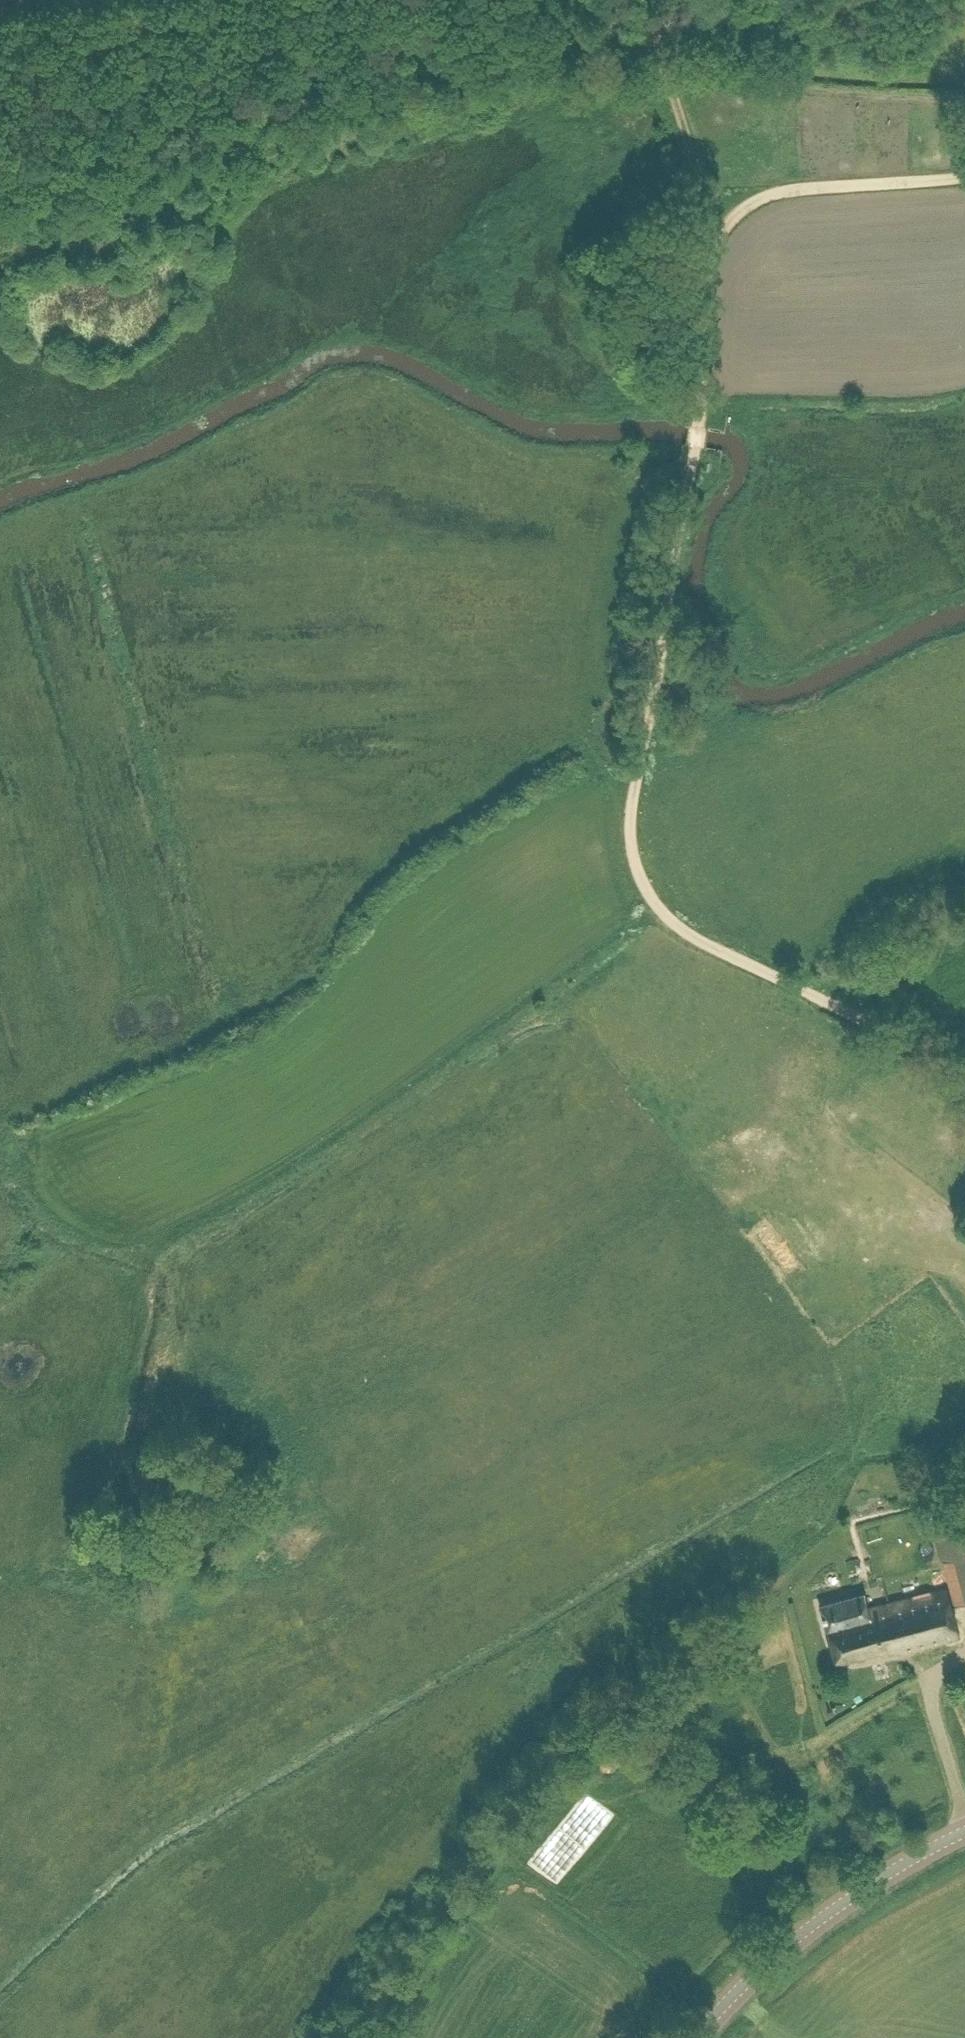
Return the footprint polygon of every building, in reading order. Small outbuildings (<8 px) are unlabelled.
[(964,1597),(964,1528),(936,1536),(953,1600),(964,1597)] [(821,1603),(836,1659),(882,1647),(883,1652),(898,1648),(899,1652),(959,1636),(947,1588),(869,1609),(864,1591),(821,1603)]
